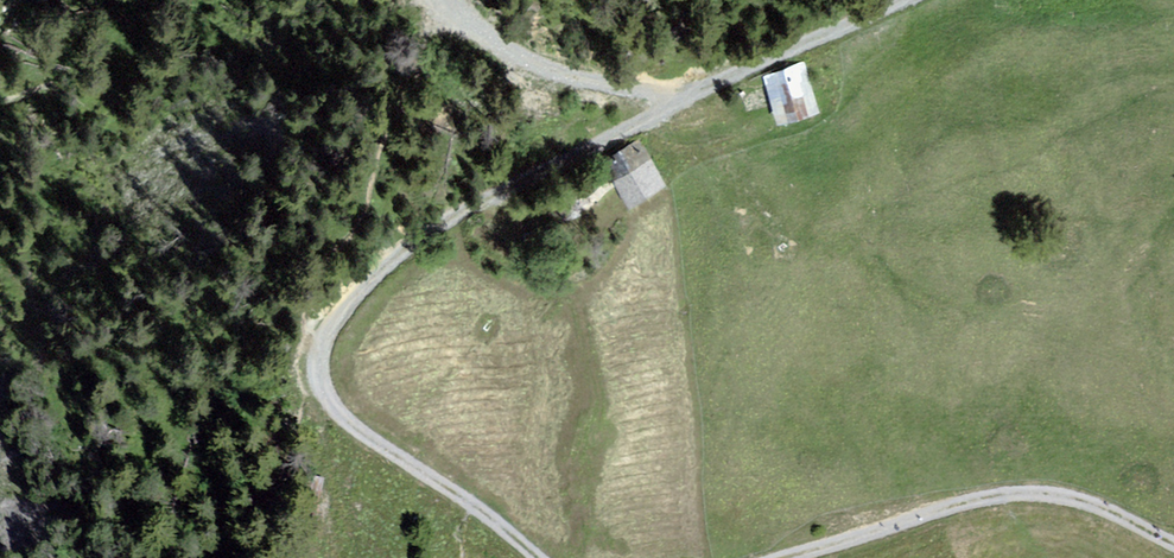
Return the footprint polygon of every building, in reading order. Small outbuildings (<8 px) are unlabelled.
[(804,63),(763,76),(779,126),(820,112),(804,63)] [(667,187),(641,140),(611,156),(610,179),(627,210),(667,187)]
